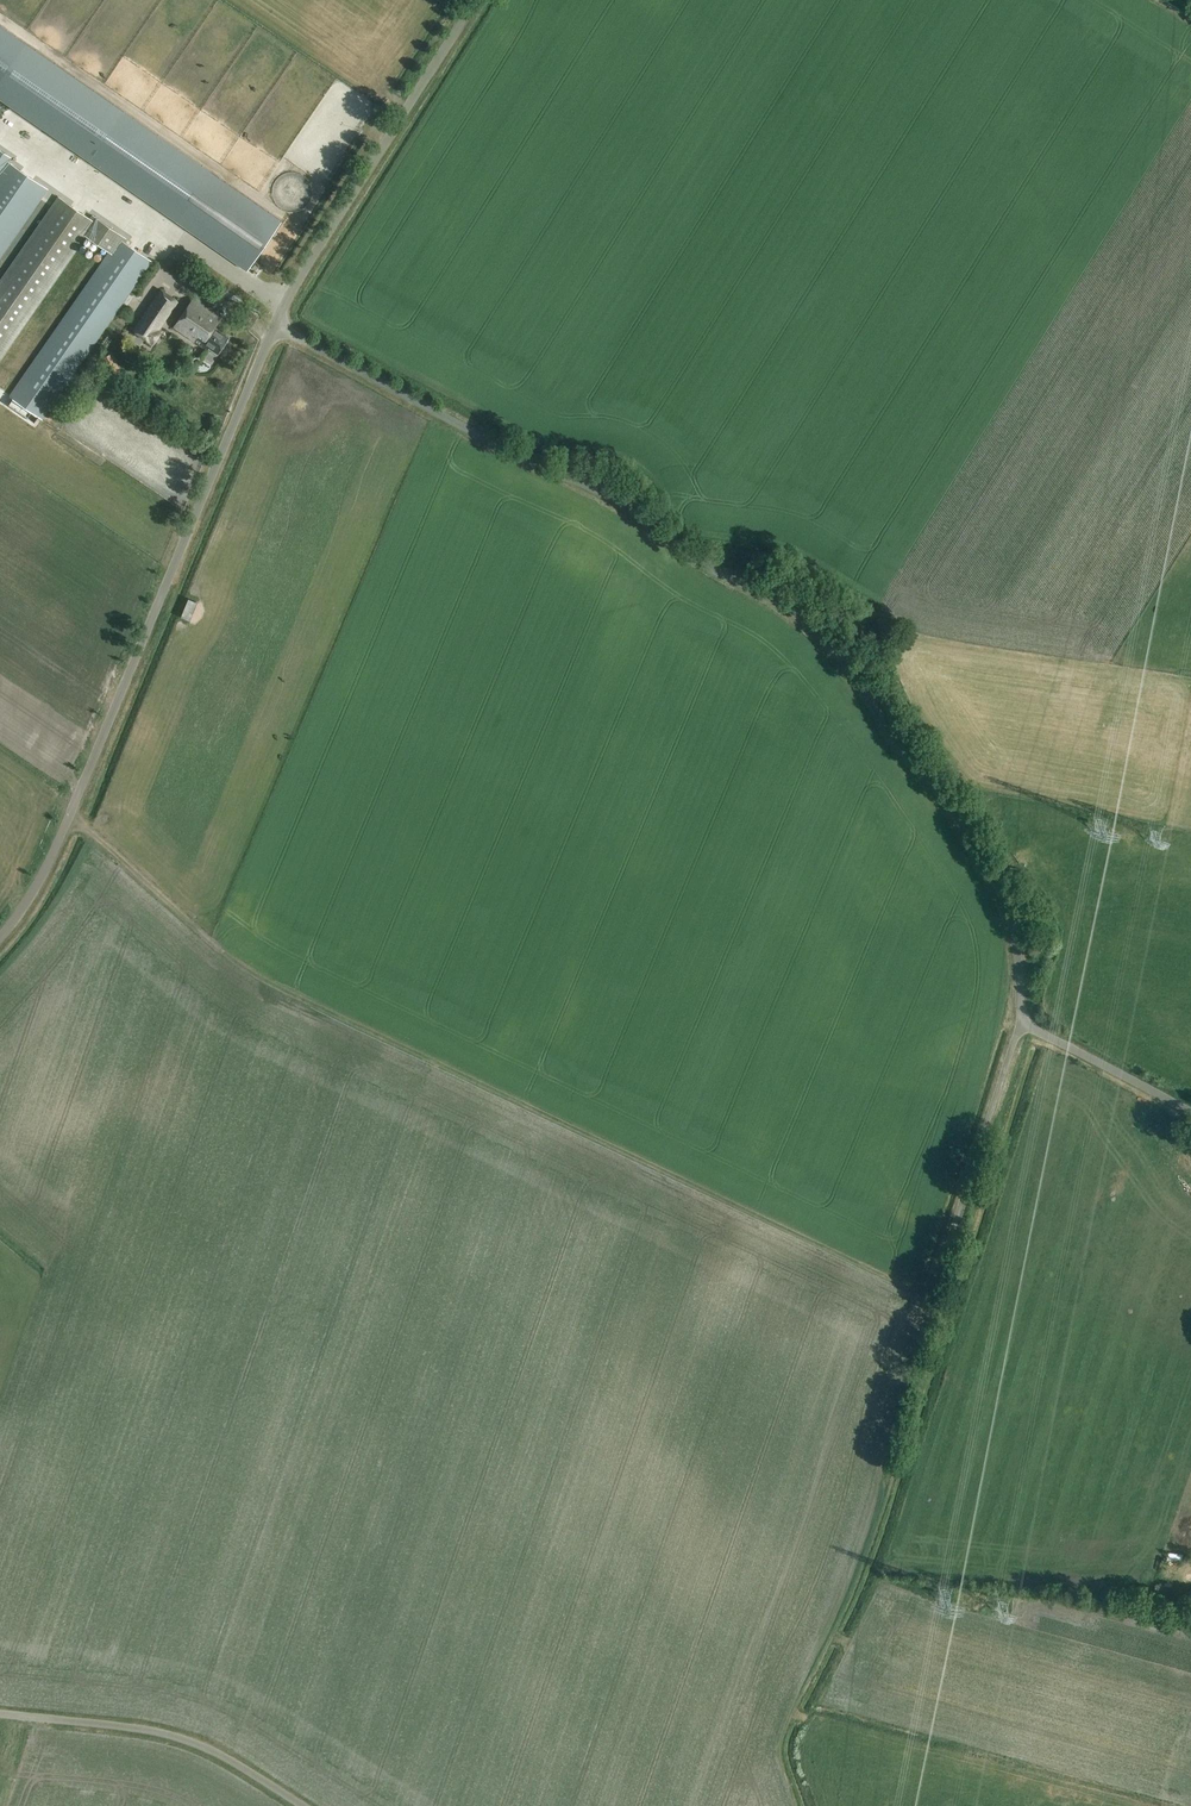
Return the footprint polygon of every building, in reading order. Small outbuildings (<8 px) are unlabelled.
[(6,104),(28,120),(90,162),(90,163),(112,178),(249,272),(249,271),(255,262),(283,222),(125,114),(124,114),(124,113),(25,45),(24,48),(0,82),(0,100),(6,104)] [(9,163),(10,160),(0,154),(0,176),(9,163)] [(47,189),(9,163),(0,176),(0,257),(47,189)] [(84,215),(61,199),(0,287),(0,364),(94,228),(118,244),(12,397),(44,419),(153,262),(124,243),(127,239),(95,217),(92,221),(84,215)] [(134,332),(153,345),(162,331),(160,329),(178,301),(177,300),(178,299),(162,289),(134,332)] [(218,354),(229,338),(214,328),(221,318),(194,300),(175,328),(207,350),(209,348),(218,354)] [(112,355),(102,359),(111,379),(121,375),(112,355)] [(1187,1559),(1188,1551),(1172,1551),(1172,1559),(1187,1559)]
